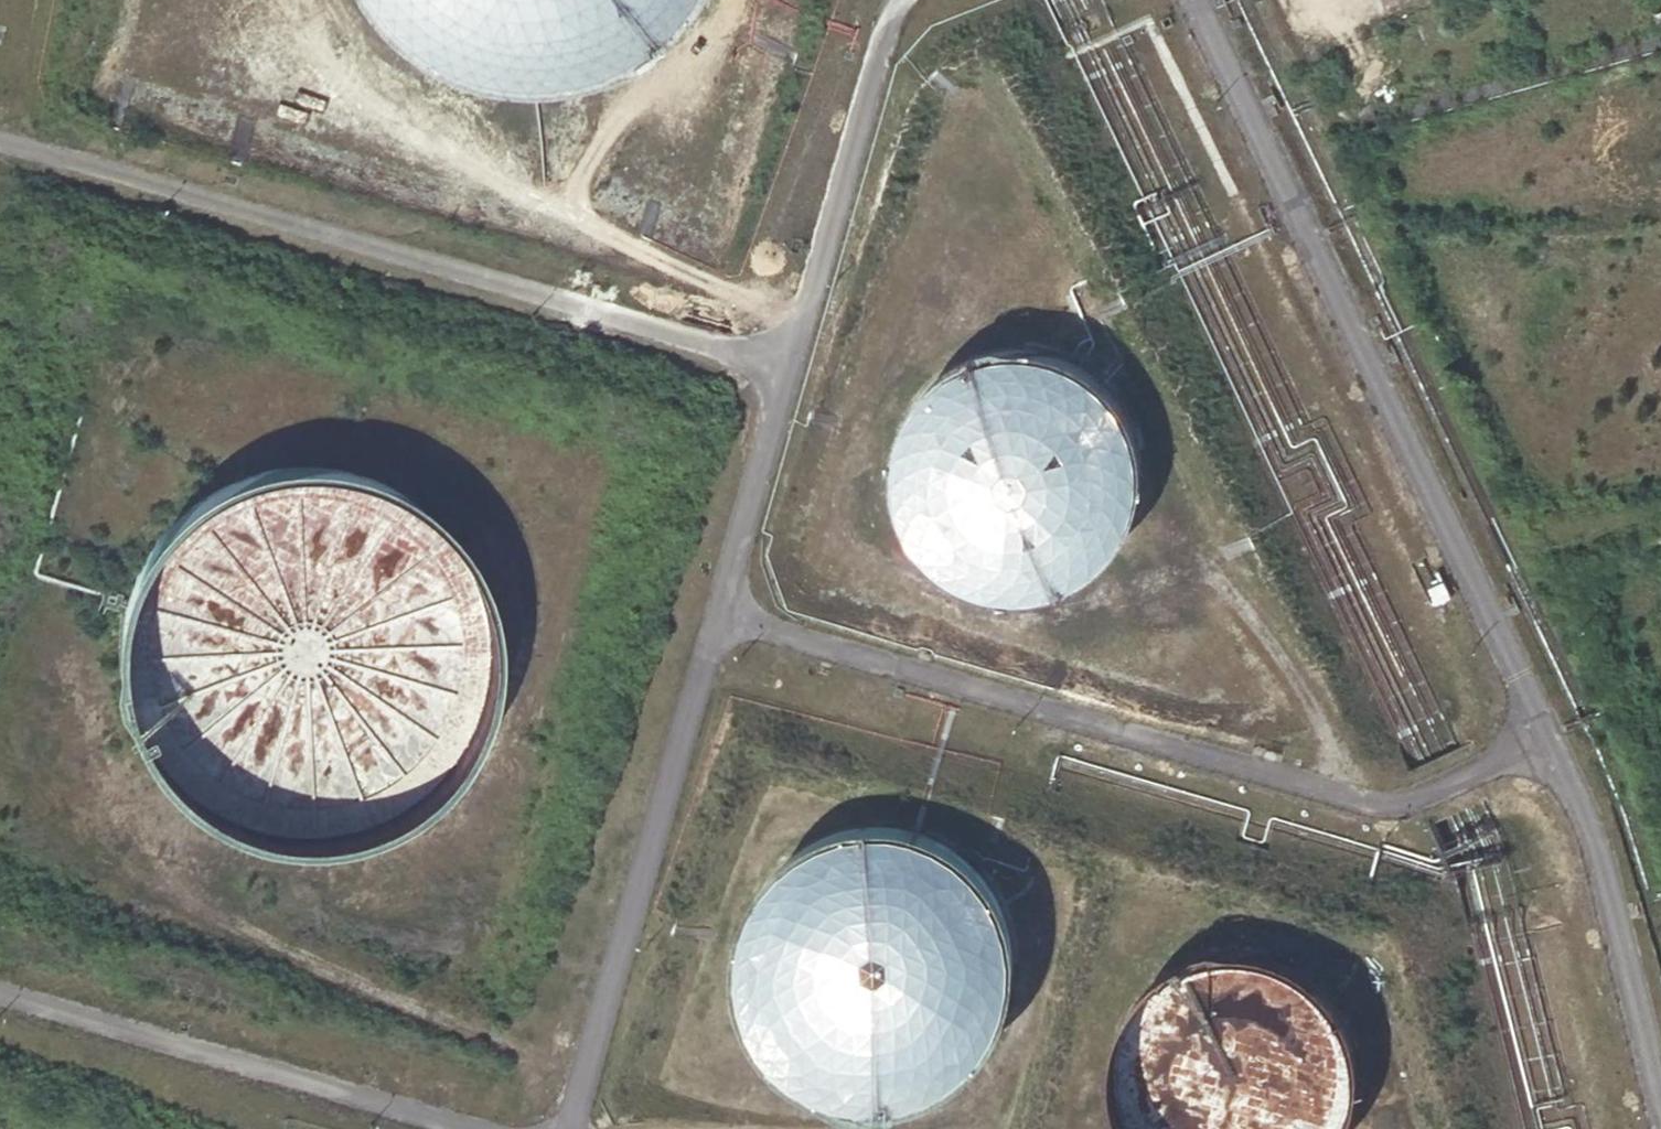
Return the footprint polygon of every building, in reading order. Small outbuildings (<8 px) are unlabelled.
[(357,2),(370,18),(382,30),(395,42),(411,54),(423,61),(432,65),(442,69),(451,73),(464,77),(474,80),(495,83),(512,84),(522,84),(536,83),(552,81),(569,77),(582,73),(592,69),(601,65),(613,59),(628,50),(642,39),(657,25),(664,18),(676,2),(678,0),(356,0),(357,2)] [(1163,465),(1163,454),(1163,452),(1162,439),(1161,429),(1158,416),(1153,404),(1147,392),(1141,383),(1133,373),(1126,365),(1116,356),(1106,349),(1096,343),(1084,338),(1074,334),(1061,331),(1053,330),(1038,329),(1025,330),(1016,331),(1006,334),(991,339),(981,343),(969,351),(963,355),(950,366),(943,375),(935,385),(929,396),(924,406),(920,416),(917,429),(915,442),(915,453),(915,465),(916,474),(919,487),(923,497),(929,511),(934,520),(942,531),(949,539),(954,544),(965,553),(974,560),(980,563),(990,567),(996,570),(1008,574),(1021,576),(1034,578),(1045,578),(1057,576),(1070,574),(1085,569),(1096,564),(1104,559),(1116,551),(1125,544),(1135,532),(1141,524),(1147,515),(1153,503),(1159,485),(1161,476),(1163,465)] [(453,666),(454,645),(454,642),(453,621),(451,607),(447,590),(439,567),(431,551),(421,533),(413,522),(399,506),(381,489),(370,481),(352,470),(343,465),(327,458),(307,451),(287,447),(273,445),(259,444),(242,444),(231,445),(218,447),(194,453),(181,458),(162,467),(144,477),(130,487),(119,496),(107,509),(94,525),(82,542),(74,558),(67,574),(61,594),(57,611),(56,621),(55,638),(55,656),(57,677),(61,694),(64,704),(69,717),(81,742),(90,757),(103,773),(112,784),(130,800),(141,808),(159,819),(178,828),(194,834),(211,838),(232,842),(249,843),(270,842),(291,840),(308,836),(331,828),(350,819),(368,808),(381,797),(397,783),(409,770),(421,754),(430,739),(438,723),(445,703),(449,690),(453,666)] [(1452,595),(1444,575),(1426,582),(1435,602),(1452,595)] [(995,992),(996,981),(996,979),(995,968),(994,960),(991,947),(987,935),(981,921),(976,913),(967,901),(960,893),(952,886),(942,878),(934,873),(923,867),(914,864),(902,860),(889,857),(876,856),(865,856),(852,857),(840,860),(827,864),(819,867),(808,873),(795,882),(788,887),(777,898),(772,905),(765,915),(758,927),(753,939),(749,954),(747,966),(746,977),(747,990),(748,1001),(749,1008),(753,1020),(758,1032),(765,1046),(772,1056),(779,1065),(785,1071),(795,1080),(808,1088),(819,1094),(836,1100),(846,1103),(857,1104),(868,1105),(883,1105),(896,1103),(907,1100),(915,1097),(927,1092),(938,1086),(947,1079),(957,1071),(965,1063),(974,1051),(981,1040),(986,1028),(991,1016),(994,1003),(995,992)] [(1377,1054),(1377,1052),(1376,1046),(1375,1031),(1371,1016),(1366,1004),(1363,996),(1355,983),(1348,975),(1341,967),(1333,959),(1323,951),(1312,944),(1304,941),(1290,935),(1279,933),(1267,930),(1258,930),(1247,930),(1232,931),(1217,935),(1207,938),(1199,942),(1190,947),(1180,953),(1170,961),(1161,970),(1154,978),(1147,989),(1140,1000),(1136,1012),(1132,1023),(1131,1031),(1129,1040),(1129,1050),(1129,1063),(1131,1081),(1134,1089),(1137,1099),(1141,1107),(1148,1120),(1154,1128),(1351,1128),(1354,1125),(1362,1113),(1366,1103),(1371,1091),(1375,1076),(1376,1061),(1377,1054)]
